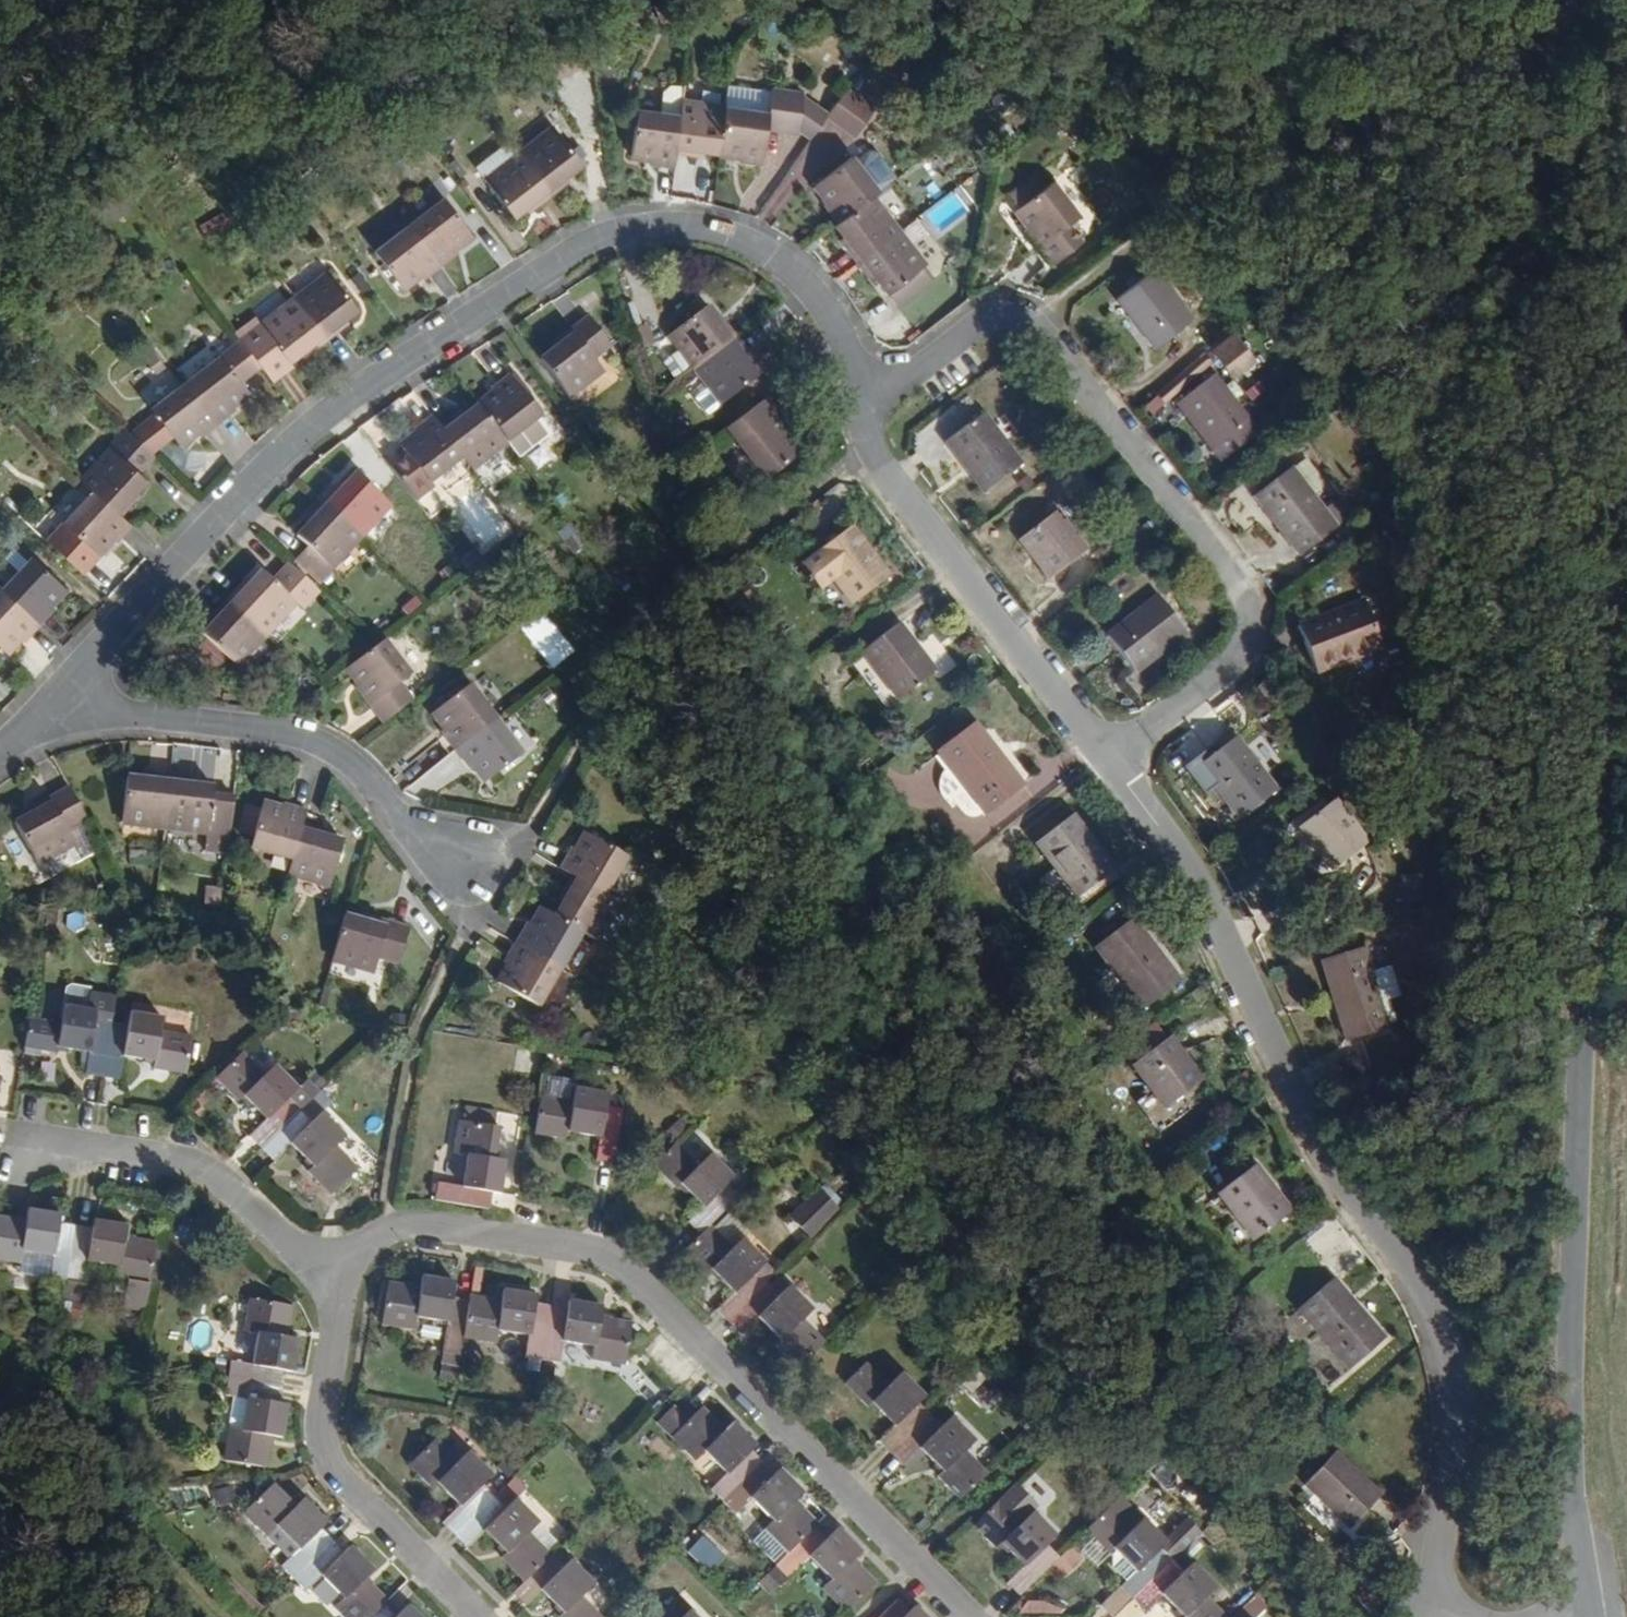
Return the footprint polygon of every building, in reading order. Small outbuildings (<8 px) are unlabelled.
[(766,98),(717,92),(710,138),(734,139),(734,147),(757,149),(763,114),(794,116),(801,83),(800,78),(770,75),(766,98)] [(863,100),(837,79),(823,99),(818,105),(844,125),(863,100)] [(818,105),(823,99),(801,83),(794,116),(808,120),(818,105)] [(710,138),(717,92),(676,88),(674,100),(668,138),(688,142),(689,136),(710,138)] [(668,138),(674,100),(627,96),(623,143),(645,146),(646,152),(665,153),(668,138)] [(550,116),(513,145),(544,185),(561,171),(558,165),(575,152),(550,116)] [(859,186),(888,163),(870,138),(859,135),(845,146),(843,142),(806,171),(817,188),(815,191),(827,211),(859,186)] [(544,185),(513,145),(479,170),(504,206),(522,193),(528,197),(544,185)] [(1004,182),(1012,193),(1037,176),(1029,163),(1004,182)] [(1037,176),(1012,193),(1008,198),(1021,216),(1016,223),(1041,254),(1071,231),(1058,213),(1066,205),(1043,171),(1037,176)] [(835,237),(845,251),(886,221),(859,186),(827,211),(840,232),(835,237)] [(434,188),(398,215),(431,255),(447,243),(443,237),(459,223),(434,188)] [(431,255),(398,215),(365,240),(392,276),(410,264),(413,268),(431,255)] [(886,221),(845,251),(858,270),(863,265),(879,284),(882,281),(892,294),(910,278),(903,267),(913,258),(886,221)] [(903,267),(910,278),(921,269),(913,258),(903,267)] [(1184,311),(1148,263),(1110,294),(1147,343),(1184,311)] [(316,265),(282,291),(313,332),(332,318),(329,311),(342,301),(316,265)] [(313,332),(282,291),(249,317),(244,317),(225,330),(226,332),(247,358),(261,375),(279,360),(277,351),(293,338),(297,344),(313,332)] [(660,322),(687,358),(689,358),(729,326),(716,307),(711,312),(697,295),(660,322)] [(551,335),(533,347),(562,385),(595,359),(589,347),(603,337),(581,304),(549,329),(551,335)] [(743,344),(729,326),(689,358),(702,377),(689,388),(700,403),(751,366),(739,349),(743,344)] [(1242,349),(1220,326),(1199,344),(1222,368),(1242,349)] [(247,358),(226,332),(176,372),(208,412),(224,401),(221,393),(234,381),(229,372),(247,358)] [(1195,339),(1169,360),(1181,374),(1206,354),(1195,339)] [(146,363),(152,357),(144,344),(136,351),(146,363)] [(470,395),(499,431),(537,403),(504,361),(487,375),(489,381),(470,395)] [(1245,418),(1201,364),(1167,393),(1211,447),(1245,418)] [(208,412),(176,372),(142,399),(169,434),(188,418),(192,424),(208,412)] [(758,382),(726,408),(737,423),(728,432),(754,467),(790,440),(780,423),(785,418),(758,382)] [(463,458),(499,431),(470,395),(455,406),(449,402),(431,415),(455,447),(463,458)] [(431,415),(422,403),(403,417),(405,422),(389,432),(397,443),(376,459),(416,508),(434,492),(419,472),(455,447),(431,415)] [(1010,455),(973,406),(937,436),(973,484),(1010,455)] [(130,464),(146,445),(114,415),(99,432),(104,439),(72,474),(81,483),(111,511),(124,496),(120,488),(136,470),(130,464)] [(1334,517),(1286,457),(1249,488),(1297,547),(1334,517)] [(327,479),(312,495),(350,531),(378,500),(348,467),(333,483),(327,479)] [(108,534),(121,521),(111,511),(81,483),(52,516),(85,547),(101,531),(108,534)] [(350,531),(312,495),(300,508),(302,514),(289,530),(300,541),(323,560),(350,531)] [(1077,542),(1048,501),(1011,532),(1042,571),(1077,542)] [(703,525),(692,511),(683,518),(693,533),(703,525)] [(879,569),(842,522),(790,563),(796,570),(794,572),(803,582),(805,581),(810,588),(824,575),(842,599),(879,569)] [(31,616),(46,601),(39,595),(54,577),(6,533),(0,540),(0,563),(3,566),(0,569),(0,588),(29,613),(31,616)] [(300,541),(285,554),(308,576),(323,560),(300,541)] [(461,562),(472,553),(462,541),(450,550),(461,562)] [(1059,581),(1068,593),(1104,565),(1095,553),(1059,581)] [(308,576),(285,554),(268,571),(257,563),(243,578),(237,572),(221,589),(260,624),(289,594),(295,598),(312,579),(308,576)] [(0,588),(0,635),(8,628),(13,633),(29,613),(0,588)] [(197,627),(229,657),(260,624),(221,589),(207,604),(212,610),(197,627)] [(1185,630),(1158,589),(1104,630),(1131,665),(1154,650),(1156,653),(1185,630)] [(1298,616),(1310,657),(1343,645),(1345,653),(1379,642),(1364,594),(1298,616)] [(922,665),(886,615),(848,645),(884,694),(922,665)] [(350,680),(372,710),(404,685),(396,672),(404,664),(379,628),(342,656),(353,675),(350,680)] [(1343,645),(1310,657),(1312,664),(1345,653),(1343,645)] [(442,736),(483,705),(457,672),(424,697),(435,715),(432,722),(442,736)] [(510,740),(483,705),(442,736),(455,753),(462,751),(474,769),(510,740)] [(1012,779),(965,718),(927,747),(974,809),(1012,779)] [(1266,782),(1228,728),(1190,760),(1229,810),(1266,782)] [(155,817),(160,767),(139,765),(139,771),(116,770),(111,812),(155,817)] [(219,846),(226,787),(202,783),(201,777),(184,776),(182,769),(160,767),(155,817),(197,822),(196,841),(219,846)] [(74,813),(54,778),(20,798),(23,801),(2,815),(27,853),(60,836),(54,825),(74,813)] [(1359,836),(1326,793),(1292,820),(1324,862),(1359,836)] [(284,814),(287,801),(268,796),(267,801),(246,797),(245,800),(243,799),(235,830),(232,839),(275,848),(284,814)] [(235,830),(243,799),(231,797),(225,826),(235,830)] [(1110,862),(1068,805),(1027,836),(1070,892),(1110,862)] [(307,820),(284,814),(275,848),(270,865),(312,875),(327,832),(306,827),(307,820)] [(558,834),(547,852),(560,859),(591,878),(612,842),(576,819),(564,837),(558,834)] [(583,925),(604,886),(591,878),(560,859),(548,881),(552,885),(543,903),(570,918),(583,925)] [(1418,878),(1399,878),(1399,899),(1417,900),(1418,878)] [(543,903),(531,896),(523,912),(516,909),(504,932),(548,957),(570,918),(543,903)] [(1127,912),(1119,899),(1083,929),(1099,951),(1083,965),(1109,1000),(1162,964),(1137,924),(1131,928),(1123,916),(1127,912)] [(349,912),(326,905),(312,951),(358,961),(361,949),(380,954),(393,919),(350,905),(349,912)] [(548,957),(504,932),(495,949),(500,954),(491,973),(527,993),(548,957)] [(1339,1032),(1382,1018),(1358,946),(1315,960),(1339,1032)] [(48,1021),(14,1015),(8,1047),(46,1053),(47,1044),(78,1048),(74,1068),(89,1072),(97,1018),(101,993),(77,990),(78,985),(54,983),(48,1021)] [(115,1020),(97,1018),(89,1072),(107,1075),(113,1047),(138,1050),(138,1064),(173,1068),(177,1029),(146,1024),(147,1011),(117,1008),(115,1020)] [(1122,1044),(1129,1055),(1157,1034),(1147,1022),(1122,1044)] [(1157,1034),(1129,1055),(1125,1061),(1156,1102),(1193,1073),(1161,1031),(1157,1034)] [(241,1132),(253,1144),(292,1102),(307,1086),(295,1073),(291,1078),(267,1057),(256,1069),(230,1041),(203,1071),(230,1097),(236,1089),(258,1111),(241,1132)] [(565,1090),(566,1079),(567,1073),(540,1069),(538,1086),(565,1090)] [(597,1096),(598,1084),(566,1079),(565,1090),(538,1086),(532,1086),(528,1124),(561,1130),(562,1120),(592,1124),(590,1154),(604,1156),(615,1099),(597,1096)] [(618,1087),(598,1084),(597,1096),(615,1099),(618,1087)] [(292,1102),(253,1144),(265,1156),(286,1136),(307,1156),(301,1167),(326,1187),(349,1160),(331,1138),(337,1127),(318,1106),(307,1115),(292,1102)] [(429,1179),(426,1196),(480,1203),(481,1187),(490,1187),(495,1154),(482,1150),(486,1126),(451,1120),(445,1154),(455,1156),(452,1180),(429,1179)] [(708,1214),(735,1189),(723,1178),(729,1170),(708,1148),(695,1161),(671,1135),(648,1159),(676,1184),(681,1181),(701,1199),(686,1215),(696,1226),(708,1214)] [(1290,1210),(1252,1165),(1214,1196),(1251,1242),(1290,1210)] [(815,1229),(842,1202),(821,1181),(795,1208),(815,1229)] [(54,1278),(62,1225),(42,1221),(44,1210),(17,1205),(14,1216),(0,1213),(0,1260),(9,1261),(12,1247),(40,1251),(37,1275),(54,1278)] [(733,1241),(708,1214),(696,1226),(680,1243),(706,1269),(715,1262),(737,1285),(720,1303),(733,1314),(770,1275),(759,1264),(767,1253),(745,1231),(733,1241)] [(103,1274),(135,1280),(141,1240),(117,1236),(117,1225),(81,1219),(81,1228),(62,1225),(54,1278),(71,1281),(75,1257),(104,1260),(103,1274)] [(1377,1334),(1328,1274),(1292,1308),(1341,1366),(1377,1334)] [(784,1288),(770,1275),(733,1314),(746,1327),(765,1307),(787,1331),(781,1338),(802,1358),(830,1331),(808,1309),(815,1301),(794,1278),(784,1288)] [(457,1352),(459,1338),(464,1301),(447,1297),(448,1282),(416,1277),(415,1287),(383,1284),(380,1321),(409,1325),(411,1314),(442,1318),(440,1350),(457,1352)] [(130,1281),(127,1308),(148,1311),(151,1283),(130,1281)] [(539,1358),(547,1306),(531,1304),(531,1294),(500,1290),(499,1299),(465,1294),(464,1301),(459,1338),(494,1341),(495,1327),(525,1332),(523,1356),(539,1358)] [(266,1383),(268,1384),(269,1369),(277,1369),(280,1335),(273,1334),(277,1300),(234,1295),(230,1331),(242,1332),(238,1362),(216,1359),(213,1376),(266,1383)] [(565,1309),(547,1306),(539,1358),(556,1361),(559,1338),(590,1341),(591,1354),(622,1359),(628,1319),(598,1314),(599,1303),(566,1299),(565,1309)] [(198,1323),(194,1318),(186,1316),(180,1322),(178,1335),(180,1341),(183,1344),(191,1345),(197,1339),(199,1327),(198,1323)] [(886,1450),(925,1411),(916,1403),(920,1394),(898,1370),(883,1385),(864,1363),(843,1384),(865,1407),(874,1402),(891,1419),(874,1437),(886,1450)] [(266,1383),(213,1376),(211,1395),(220,1396),(213,1459),(256,1465),(260,1435),(268,1438),(273,1403),(265,1401),(266,1383)] [(728,1423),(702,1396),(670,1428),(696,1453),(705,1447),(725,1469),(711,1485),(722,1495),(763,1455),(753,1446),(756,1434),(739,1417),(728,1423)] [(938,1423),(925,1411),(886,1450),(900,1464),(919,1446),(941,1465),(934,1473),(957,1497),(985,1468),(964,1448),(972,1436),(949,1412),(938,1423)] [(455,1533),(493,1494),(482,1483),(488,1472),(466,1450),(458,1456),(435,1436),(407,1465),(430,1488),(437,1480),(460,1501),(443,1522),(455,1533)] [(1386,1490),(1339,1443),(1308,1477),(1355,1523),(1386,1490)] [(763,1455),(722,1495),(736,1508),(750,1493),(773,1511),(754,1532),(779,1557),(816,1523),(820,1517),(799,1496),(805,1486),(780,1460),(774,1465),(763,1455)] [(1037,1499),(1015,1477),(972,1520),(995,1545),(1003,1539),(1024,1557),(1006,1576),(1021,1590),(1060,1550),(1046,1538),(1057,1528),(1032,1505),(1037,1499)] [(271,1561),(286,1575),(321,1538),(310,1527),(314,1521),(293,1499),(286,1504),(262,1483),(235,1511),(279,1552),(271,1561)] [(522,1579),(550,1552),(527,1529),(535,1519),(514,1498),(506,1506),(493,1494),(455,1533),(467,1544),(488,1527),(502,1542),(497,1549),(522,1579)] [(1131,1595),(1171,1554),(1163,1546),(1169,1538),(1146,1515),(1130,1530),(1104,1506),(1084,1526),(1115,1550),(1114,1559),(1127,1573),(1118,1582),(1131,1595)] [(816,1523),(779,1557),(775,1562),(785,1574),(808,1551),(828,1570),(820,1582),(845,1610),(878,1577),(855,1556),(864,1545),(839,1521),(825,1533),(816,1523)] [(286,1575),(298,1586),(315,1571),(334,1591),(325,1602),(341,1616),(368,1616),(384,1601),(360,1578),(364,1570),(340,1545),(333,1550),(321,1538),(286,1575)] [(1055,1564),(1068,1577),(1086,1561),(1072,1547),(1055,1564)] [(550,1552),(522,1579),(513,1589),(528,1604),(541,1591),(559,1610),(557,1615),(558,1616),(596,1616),(580,1599),(593,1584),(571,1560),(564,1568),(550,1552)] [(1230,1613),(1209,1592),(1218,1581),(1194,1557),(1184,1567),(1171,1554),(1131,1595),(1144,1609),(1164,1591),(1185,1610),(1181,1616),(1225,1616),(1230,1613)] [(607,1614),(619,1601),(603,1587),(591,1600),(607,1614)] [(1249,1592),(1230,1613),(1225,1616),(1254,1616),(1253,1616),(1262,1605),(1249,1592)] [(873,1616),(937,1616),(919,1599),(911,1604),(897,1593),(873,1616)] [(404,1602),(395,1612),(384,1601),(368,1616),(419,1616),(404,1602)] [(668,1604),(656,1616),(697,1616),(689,1608),(680,1616),(668,1604)]
